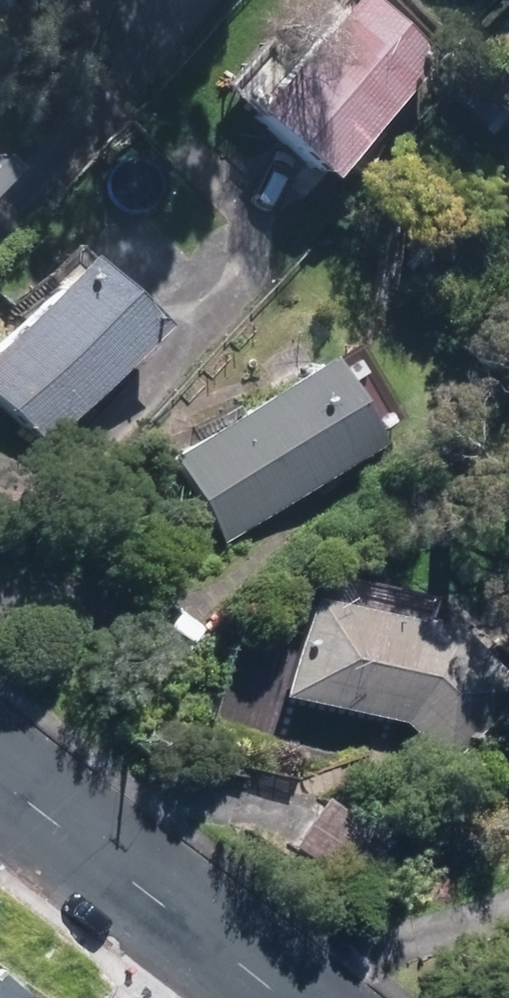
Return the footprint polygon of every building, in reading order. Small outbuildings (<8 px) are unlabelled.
[(327,174),(435,56),(375,0),(348,0),(252,104),(327,174)] [(459,100),(483,123),(504,103),(482,79),(459,100)] [(21,442),(135,321),(63,253),(0,320),(0,423),(21,442)] [(293,364),(151,459),(206,540),(348,446),(293,364)] [(376,728),(423,773),(495,697),(426,633),(282,600),(260,702),(376,728)] [(290,846),(325,869),(357,821),(320,798),(290,846)] [(0,974),(0,997),(23,997),(0,974)]
